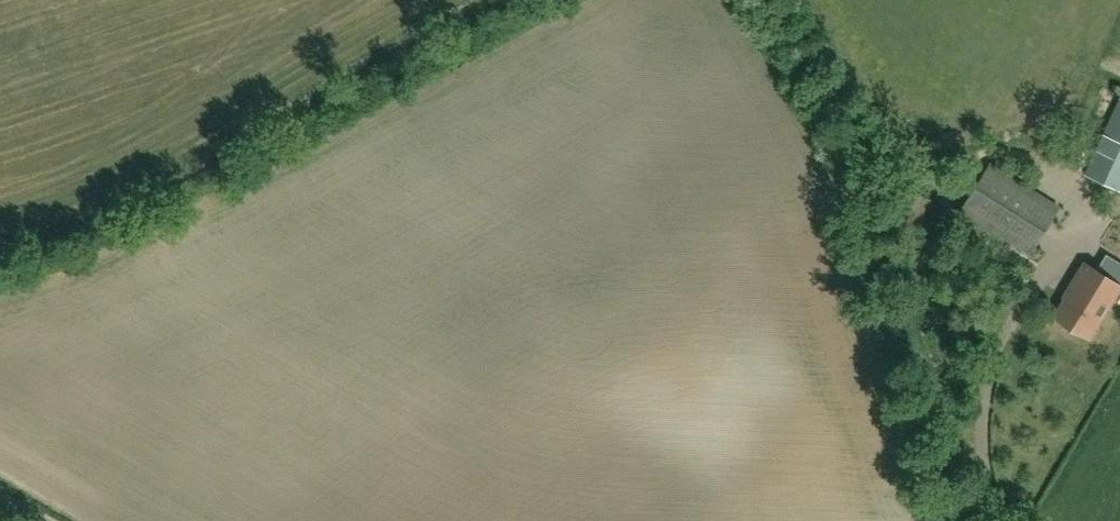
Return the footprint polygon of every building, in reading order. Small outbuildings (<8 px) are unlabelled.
[(1085,175),(1119,191),(1119,101),(1085,175)] [(1059,208),(989,164),(960,211),(1029,254),(1059,208)] [(885,234),(915,245),(930,203),(900,192),(885,234)] [(1106,258),(1119,266),(1119,232),(1106,258)] [(1119,287),(1110,281),(1085,265),(1072,287),(1074,288),(1058,313),(1091,333),(1119,287)]
